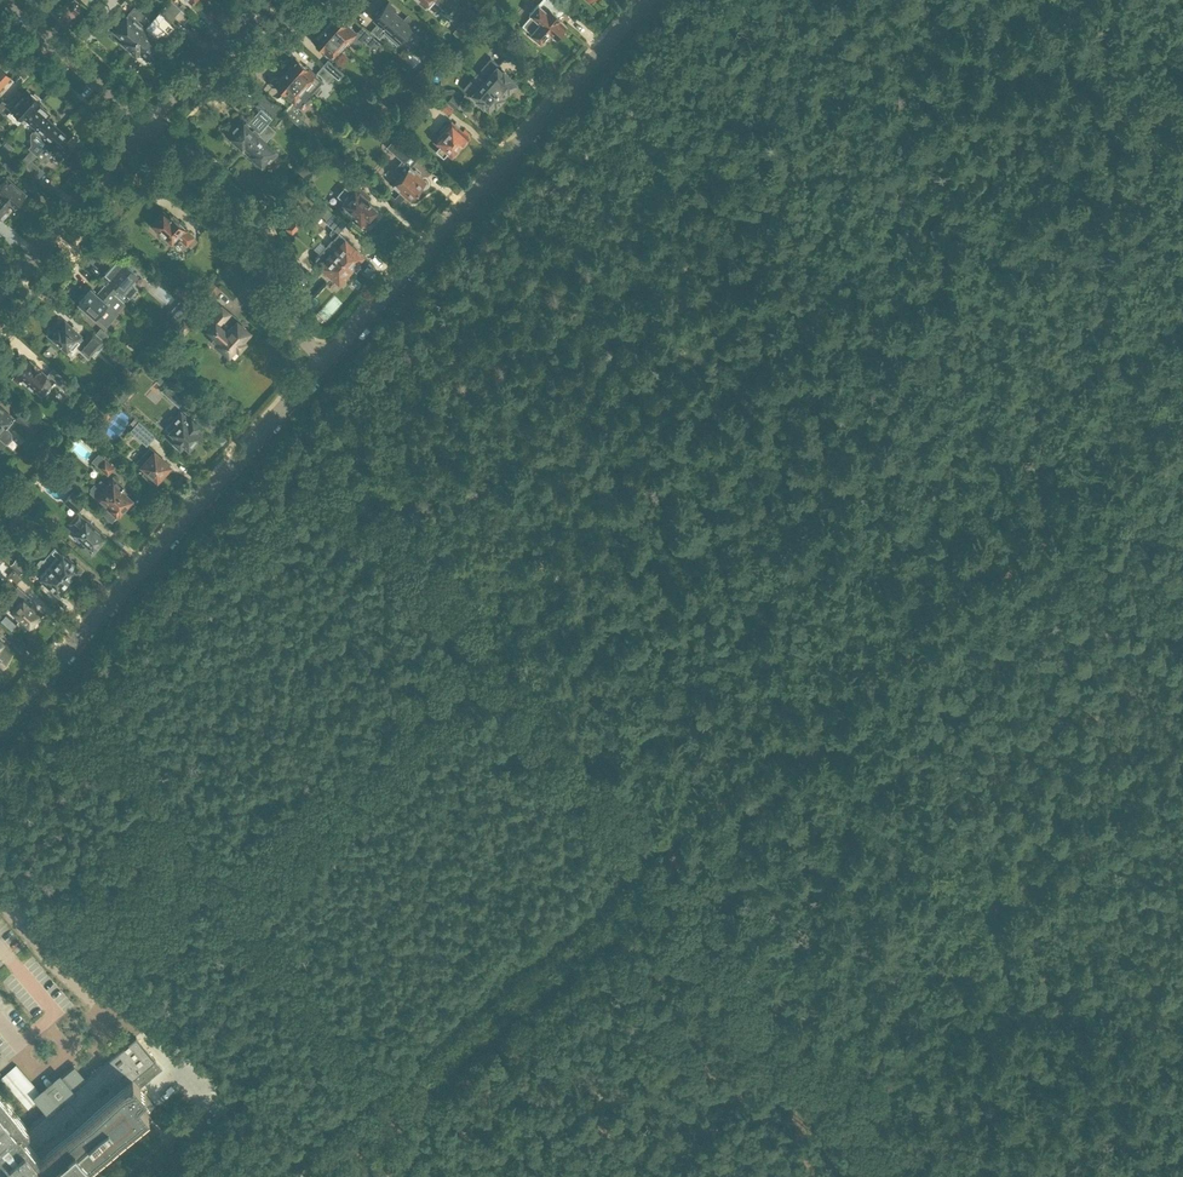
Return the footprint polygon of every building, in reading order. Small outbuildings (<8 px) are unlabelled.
[(101,10),(106,4),(102,0),(99,0),(95,5),(101,10)] [(448,14),(457,3),(454,0),(432,0),(448,14)] [(564,4),(560,0),(544,0),(540,6),(538,4),(529,14),(531,16),(522,25),(531,33),(530,34),(531,35),(531,38),(536,42),(538,42),(540,43),(549,32),(555,37),(556,36),(559,36),(563,31),(563,29),(564,27),(557,21),(559,18),(555,14),(564,4)] [(383,33),(397,45),(411,29),(418,36),(426,37),(430,32),(408,13),(402,20),(392,11),(395,8),(388,2),(380,11),(378,11),(375,14),(375,17),(374,18),(374,19),(375,18),(379,22),(370,31),(379,39),(383,33)] [(116,40),(120,40),(128,47),(144,28),(137,21),(143,14),(135,7),(131,11),(129,13),(123,19),(114,29),(111,32),(111,36),(116,40)] [(176,17),(165,7),(159,14),(170,23),(176,17)] [(464,11),(456,20),(465,28),(473,19),(464,11)] [(356,33),(334,14),(323,27),(342,44),(348,37),(354,43),(359,42),(362,39),(370,46),(380,45),(381,44),(362,26),(356,33)] [(331,56),(342,44),(323,27),(312,40),(331,56)] [(128,47),(138,56),(138,59),(142,63),(145,62),(147,60),(162,44),(144,28),(128,47)] [(508,61),(515,53),(504,43),(497,51),(508,61)] [(489,56),(475,72),(478,75),(477,76),(502,98),(515,83),(510,79),(511,78),(502,69),(501,70),(496,66),(498,64),(489,56)] [(295,58),(284,71),(303,87),(304,88),(306,90),(310,94),(311,93),(322,81),(295,58)] [(323,66),(334,76),(339,80),(344,74),(328,60),(323,66)] [(328,82),(334,76),(323,66),(317,72),(328,82)] [(10,78),(0,69),(0,89),(10,78)] [(406,90),(417,79),(406,69),(396,80),(406,90)] [(276,86),(293,101),(283,111),(304,130),(305,128),(305,120),(301,116),(301,112),(296,108),(298,107),(300,108),(312,95),(311,93),(310,94),(306,90),(304,88),(303,87),(284,71),(283,71),(278,77),(276,76),(272,77),(269,80),(269,85),(271,86),(276,86)] [(466,88),(472,93),(476,97),(474,99),(482,106),(484,104),(489,109),(493,104),(495,105),(502,98),(477,76),(471,83),(466,88)] [(460,101),(463,97),(454,89),(445,90),(440,96),(442,98),(437,104),(441,108),(441,109),(448,115),(461,101),(460,101)] [(7,106),(11,109),(10,110),(23,121),(27,118),(38,105),(41,101),(28,90),(24,95),(20,91),(7,106)] [(261,110),(270,119),(279,110),(264,96),(256,105),(261,110)] [(28,148),(31,150),(32,149),(38,154),(40,152),(48,143),(60,129),(46,117),(48,114),(38,105),(27,118),(37,127),(34,131),(33,130),(30,134),(31,145),(28,148)] [(267,122),(270,119),(261,110),(249,123),(244,118),(236,127),(234,127),(232,128),(231,130),(230,132),(229,134),(228,135),(243,149),(257,134),(259,131),(260,130),(263,127),(267,122)] [(456,124),(453,124),(451,122),(434,140),(439,145),(436,149),(444,156),(448,152),(452,156),(453,154),(455,154),(458,150),(458,149),(462,144),(464,144),(467,141),(467,139),(468,137),(467,136),(469,134),(464,129),(462,132),(458,128),(458,126),(456,124)] [(276,151),(265,142),(276,130),(268,123),(264,127),(263,127),(260,130),(259,131),(257,134),(243,149),(262,166),(276,151)] [(48,143),(40,152),(46,158),(50,153),(59,161),(78,139),(74,135),(77,133),(71,128),(65,134),(60,129),(48,143)] [(394,153),(402,159),(409,166),(418,157),(403,143),(394,153)] [(27,166),(32,161),(38,154),(32,149),(31,150),(21,161),(27,166)] [(325,156),(339,168),(345,161),(331,149),(325,156)] [(0,156),(0,163),(11,173),(16,167),(7,159),(1,155),(0,156)] [(393,184),(410,199),(421,186),(422,186),(424,186),(425,186),(426,185),(426,184),(426,182),(426,181),(425,180),(409,166),(402,159),(396,167),(403,173),(393,184)] [(27,166),(27,167),(37,176),(42,170),(32,161),(27,166)] [(304,178),(312,169),(305,162),(297,171),(304,178)] [(26,166),(23,171),(34,181),(38,176),(37,176),(27,167),(26,166)] [(15,207),(25,194),(6,177),(0,184),(0,194),(15,207)] [(344,202),(343,203),(347,208),(344,212),(352,219),(354,216),(355,215),(363,222),(368,217),(369,218),(377,210),(368,202),(370,200),(363,194),(362,193),(364,191),(363,190),(354,182),(347,189),(345,187),(338,195),(345,201),(344,202)] [(0,194),(0,217),(1,218),(11,206),(13,208),(15,207),(0,194)] [(168,241),(174,234),(187,246),(194,236),(163,210),(152,222),(164,233),(161,235),(168,241)] [(352,268),(364,255),(338,232),(345,224),(333,212),(325,221),(333,228),(330,231),(330,234),(333,237),(326,245),(352,268)] [(293,233),(302,224),(296,218),(287,228),(293,233)] [(340,282),(352,268),(326,245),(320,253),(315,257),(316,261),(340,282)] [(106,276),(101,282),(106,286),(110,290),(119,298),(125,303),(138,288),(131,283),(137,276),(123,263),(123,264),(117,259),(104,274),(106,276)] [(194,302),(202,309),(211,299),(212,300),(222,290),(213,281),(194,302)] [(78,302),(94,317),(106,327),(119,313),(117,312),(125,303),(119,298),(110,290),(106,286),(97,296),(90,289),(78,302)] [(192,287),(182,298),(190,305),(199,294),(192,287)] [(182,299),(175,307),(182,313),(189,305),(182,299)] [(250,332),(222,307),(214,317),(217,320),(209,330),(215,335),(212,339),(229,355),(236,347),(239,350),(246,342),(243,339),(250,332)] [(174,331),(182,338),(191,327),(184,320),(174,331)] [(71,329),(65,323),(60,328),(58,326),(49,337),(66,352),(74,343),(79,347),(77,349),(88,359),(104,342),(93,332),(84,341),(80,337),(75,332),(76,331),(72,328),(71,329)] [(104,341),(109,335),(101,328),(95,333),(104,341)] [(21,379),(34,391),(35,390),(41,396),(55,381),(48,374),(46,377),(29,362),(13,380),(17,384),(21,379)] [(53,368),(48,374),(55,381),(63,388),(68,382),(62,377),(63,376),(53,368)] [(190,402),(169,383),(161,390),(183,410),(190,402)] [(133,391),(126,385),(114,398),(121,404),(133,391)] [(110,399),(98,411),(107,419),(119,407),(110,399)] [(6,444),(12,438),(12,432),(7,428),(14,420),(0,407),(0,439),(6,444)] [(14,418),(32,434),(39,426),(22,410),(14,418)] [(165,428),(174,437),(173,439),(173,443),(177,447),(181,447),(184,444),(189,449),(196,441),(198,443),(205,435),(197,428),(199,426),(192,419),(191,421),(180,411),(165,428)] [(130,431),(147,446),(156,436),(139,421),(130,431)] [(157,482),(172,465),(151,447),(136,463),(145,471),(142,474),(150,482),(153,478),(157,482)] [(353,463),(360,456),(353,449),(346,456),(353,463)] [(99,466),(108,474),(115,467),(105,458),(99,466)] [(92,490),(92,491),(107,506),(103,511),(112,520),(119,512),(120,512),(122,509),(125,509),(129,504),(129,502),(132,499),(124,492),(126,490),(123,487),(124,486),(123,485),(122,486),(116,481),(115,482),(112,479),(106,485),(101,481),(99,484),(96,483),(92,488),(92,490)] [(63,501),(76,512),(85,502),(72,491),(63,501)] [(87,520),(86,521),(79,515),(72,522),(79,529),(75,534),(84,541),(79,547),(91,557),(103,543),(100,541),(105,536),(87,520)] [(54,535),(45,528),(39,535),(49,543),(54,535)] [(51,566),(69,582),(74,576),(77,578),(83,570),(76,564),(73,566),(61,555),(53,549),(44,559),(51,566)] [(10,563),(13,558),(7,553),(3,558),(10,563)] [(10,565),(20,574),(26,567),(16,558),(10,565)] [(63,588),(69,582),(51,566),(44,559),(43,560),(39,560),(38,562),(38,566),(34,570),(42,576),(41,577),(54,588),(52,590),(59,597),(66,590),(63,588)] [(8,576),(17,583),(22,577),(13,569),(8,576)] [(40,614),(21,597),(15,603),(14,602),(8,608),(28,627),(30,626),(32,626),(35,622),(34,620),(40,614)] [(6,615),(1,620),(12,629),(16,624),(6,615)] [(2,662),(4,664),(7,664),(10,660),(10,658),(8,656),(13,650),(0,639),(0,665),(2,662)] [(148,1112),(138,1101),(146,1095),(140,1087),(133,1079),(156,1060),(136,1037),(134,1038),(123,1048),(112,1057),(90,1076),(69,1093),(33,1124),(32,1124),(28,1128),(21,1120),(14,1111),(0,1094),(0,1176),(71,1176),(148,1112)] [(133,1079),(140,1087),(163,1068),(156,1060),(133,1079)] [(28,1109),(43,1096),(16,1065),(1,1078),(28,1109)]
